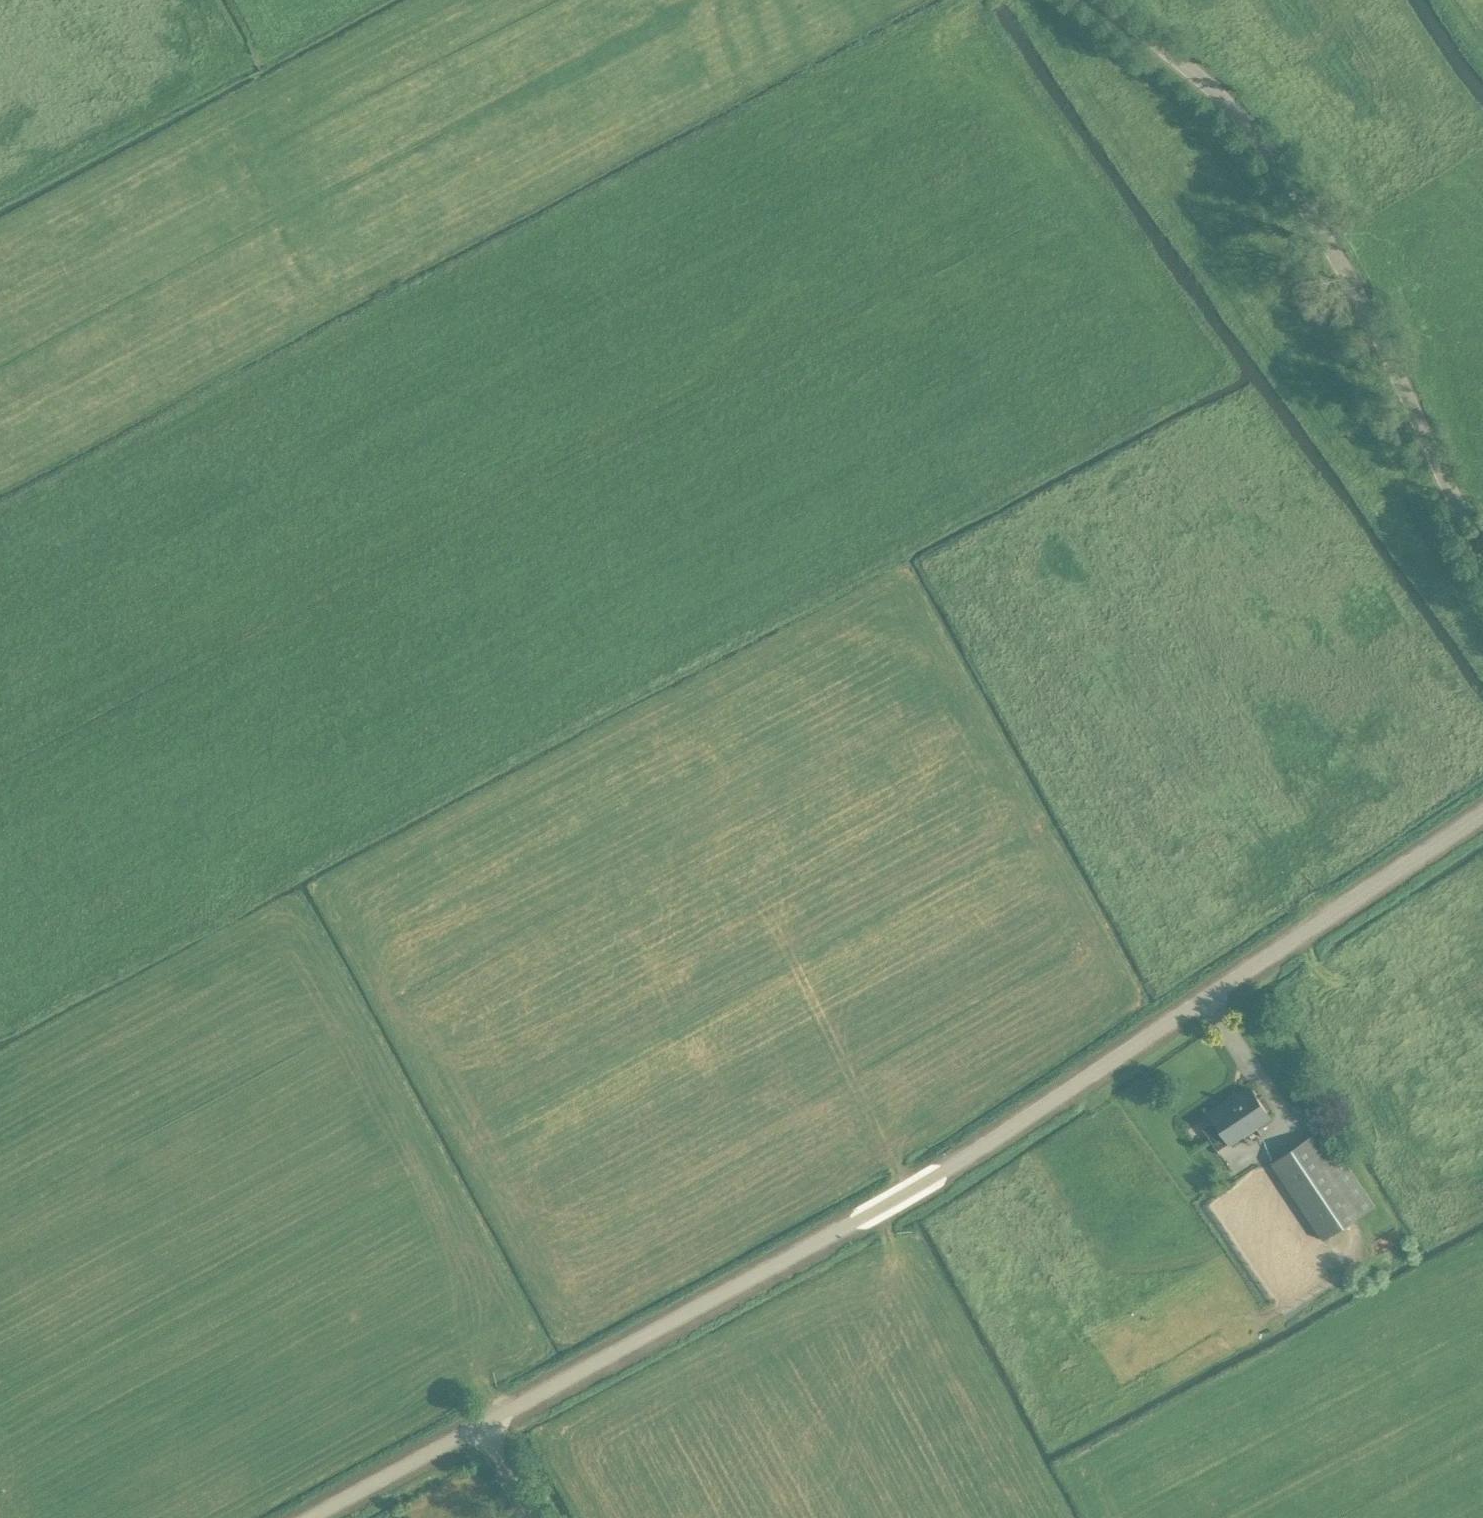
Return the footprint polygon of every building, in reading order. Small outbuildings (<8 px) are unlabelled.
[(1216,1103),(1243,1089),(1238,1080),(1212,1094),(1216,1103)] [(1270,1116),(1251,1087),(1210,1114),(1214,1119),(1203,1127),(1217,1149),(1229,1141),(1230,1143),(1270,1116)] [(1323,1128),(1273,1162),(1324,1239),(1374,1205),(1323,1128)]
